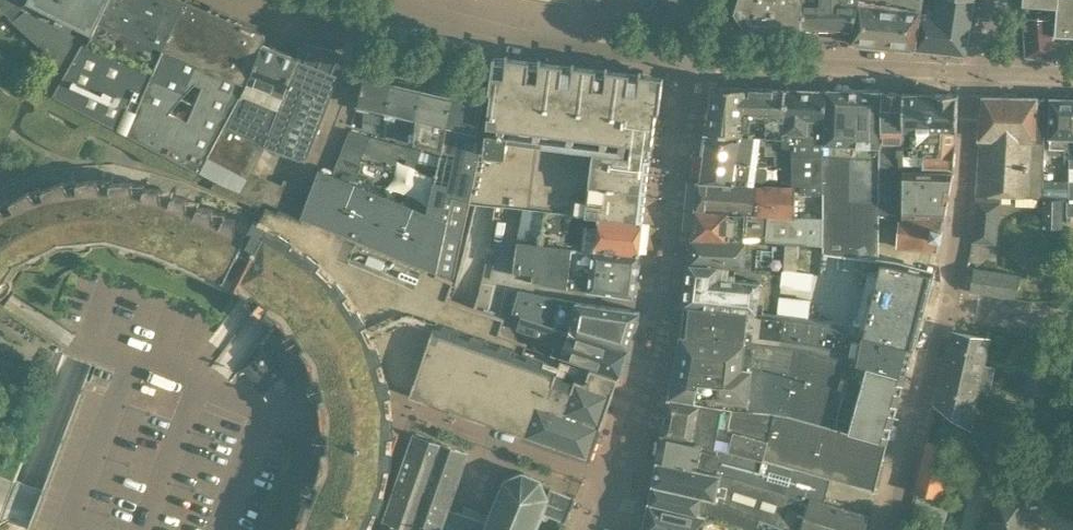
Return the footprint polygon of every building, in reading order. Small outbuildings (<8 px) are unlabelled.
[(0,16),(4,14),(45,52),(62,30),(24,12),(15,0),(0,0),(0,16)] [(108,0),(27,0),(92,32),(108,0)] [(92,32),(87,42),(83,40),(82,42),(52,95),(52,96),(124,133),(184,0),(183,0),(108,0),(92,32)] [(232,19),(231,15),(226,17),(188,0),(184,0),(124,133),(198,172),(221,128),(247,81),(262,44),(265,38),(265,37),(265,36),(265,35),(265,34),(264,33),(240,23),(238,18),(234,20),(232,19)] [(803,0),(738,0),(735,11),(744,24),(802,26),(803,0)] [(849,43),(915,50),(919,11),(921,0),(803,0),(802,26),(853,28),(849,43)] [(919,11),(915,50),(964,55),(973,0),(921,0),(919,11)] [(1054,34),(1072,35),(1072,0),(1023,0),(1022,4),(1057,6),(1054,34)] [(1054,59),(1051,18),(1052,8),(1023,8),(1025,34),(1018,35),(1019,54),(1026,55),(1026,56),(1054,59)] [(52,95),(82,42),(69,35),(39,88),(52,95)] [(264,146),(297,60),(298,58),(262,44),(247,81),(221,128),(264,146)] [(297,60),(264,146),(298,159),(301,159),(303,158),(305,157),(306,154),(331,95),(330,94),(338,76),(297,60)] [(495,65),(490,104),(516,107),(516,105),(526,107),(525,109),(575,115),(653,125),(658,85),(495,65)] [(6,83),(5,86),(24,96),(34,105),(48,109),(79,125),(89,133),(104,138),(135,154),(146,164),(160,167),(193,180),(199,173),(198,172),(124,133),(52,96),(52,95),(39,88),(0,68),(0,80),(6,83)] [(373,132),(373,122),(384,125),(386,111),(393,81),(363,75),(361,84),(356,104),(353,115),(362,117),(361,129),(373,132)] [(373,122),(373,132),(413,143),(416,118),(423,88),(393,81),(386,111),(384,125),(373,122)] [(783,138),(785,89),(713,87),(707,132),(783,138)] [(423,88),(416,118),(413,143),(442,151),(447,125),(446,125),(453,95),(423,88)] [(800,194),(822,195),(822,194),(826,90),(785,89),(783,138),(783,147),(792,147),(792,184),(800,185),(800,187),(800,194)] [(822,194),(822,195),(823,195),(823,219),(822,218),(821,246),(823,246),(823,252),(878,259),(878,219),(878,201),(881,145),(882,92),(826,90),(822,194)] [(903,145),(902,93),(882,92),(881,145),(878,201),(878,219),(902,219),(902,217),(903,171),(903,145)] [(902,93),(903,145),(918,145),(918,156),(922,156),(922,168),(953,169),(955,145),(956,131),(957,131),(958,94),(931,93),(931,94),(915,94),(915,93),(902,93)] [(476,132),(481,112),(484,102),(453,95),(446,125),(447,125),(442,151),(428,212),(447,220),(463,144),(473,144),(476,132)] [(1033,197),(1042,197),(1044,98),(982,97),(978,139),(980,143),(974,229),(971,242),(996,244),(1000,195),(1033,197)] [(1050,98),(1047,147),(1070,148),(1070,181),(1066,181),(1066,216),(1072,216),(1072,99),(1050,98)] [(463,144),(447,220),(437,271),(452,277),(467,207),(469,202),(496,205),(510,207),(516,179),(566,184),(645,193),(649,158),(653,125),(575,115),(525,109),(526,107),(516,105),(516,107),(490,104),(489,114),(481,112),(476,132),(473,144),(463,144)] [(249,173),(264,146),(221,128),(198,172),(199,173),(214,181),(238,191),(249,173)] [(700,181),(745,183),(753,183),(758,145),(765,145),(765,149),(765,155),(776,155),(776,166),(782,166),(782,184),(792,184),(792,147),(783,147),(783,138),(707,132),(700,180),(700,181)] [(318,167),(309,191),(301,216),(437,271),(447,220),(428,212),(354,182),(357,176),(365,179),(369,168),(339,156),(332,173),(318,167)] [(945,217),(952,173),(903,171),(902,217),(943,219),(944,217),(945,217)] [(251,196),(260,177),(249,173),(238,191),(251,196)] [(263,201),(271,181),(260,177),(251,196),(263,201)] [(15,262),(59,240),(108,236),(155,249),(201,268),(225,280),(231,280),(245,252),(239,249),(246,236),(238,231),(237,219),(214,215),(214,208),(188,205),(187,198),(161,194),(161,188),(134,188),(133,181),(100,183),(98,178),(66,185),(64,182),(34,197),(30,193),(2,208),(0,206),(0,284),(15,262)] [(524,207),(643,221),(646,193),(645,193),(566,184),(516,179),(510,207),(523,208),(524,207)] [(287,210),(296,185),(284,180),(281,186),(274,205),(280,208),(287,210)] [(768,215),(792,216),(794,194),(794,187),(745,186),(745,183),(700,181),(700,180),(697,180),(697,181),(698,181),(695,211),(768,215)] [(251,196),(238,191),(214,181),(211,188),(257,208),(260,207),(263,201),(251,196)] [(274,205),(281,186),(271,181),(263,201),(274,205)] [(301,216),(309,191),(296,185),(287,210),(301,216)] [(1043,200),(1042,227),(1061,228),(1062,200),(1043,200)] [(277,212),(266,207),(247,243),(256,247),(237,285),(246,292),(249,288),(255,293),(261,297),(269,303),(267,308),(280,317),(289,331),(294,329),(304,344),(301,348),(310,361),(315,376),(320,376),(325,397),(320,397),(322,412),(324,428),(328,428),(327,448),(322,449),(322,465),(314,484),(318,488),(312,501),(307,501),(295,529),(362,529),(376,497),(380,480),(382,481),(399,433),(386,423),(384,407),(382,392),(382,386),(383,384),(523,434),(523,435),(589,458),(618,376),(562,357),(561,358),(550,353),(554,341),(539,335),(529,357),(523,354),(528,344),(500,333),(504,318),(474,307),(447,298),(454,278),(452,277),(437,271),(301,216),(287,210),(280,208),(277,212)] [(518,240),(639,255),(643,221),(524,207),(523,208),(518,240)] [(692,239),(765,242),(768,215),(695,211),(692,239)] [(792,216),(768,215),(765,242),(785,244),(807,245),(821,246),(822,218),(819,218),(806,218),(806,217),(792,216)] [(895,247),(937,250),(939,240),(940,240),(943,229),(941,229),(943,219),(902,217),(902,219),(902,221),(898,221),(895,247)] [(785,244),(765,242),(692,239),(689,264),(719,266),(782,271),(785,244)] [(639,255),(518,240),(513,270),(532,273),(531,280),(564,286),(587,288),(587,290),(634,297),(639,255)] [(932,271),(895,262),(879,260),(863,327),(861,335),(912,347),(932,271)] [(689,264),(688,275),(684,304),(762,313),(765,290),(765,288),(764,288),(759,287),(760,282),(718,278),(719,266),(689,264)] [(1019,275),(973,268),(970,292),(1015,299),(1019,275)] [(797,272),(795,288),(802,288),(804,273),(797,272)] [(804,273),(802,288),(809,289),(811,274),(804,273)] [(563,299),(537,294),(517,290),(511,313),(520,316),(628,347),(639,310),(636,310),(636,311),(563,299)] [(777,314),(777,315),(785,316),(786,301),(779,300),(777,314)] [(786,301),(785,316),(788,317),(792,317),(793,302),(786,301)] [(799,318),(801,302),(793,302),(792,317),(799,318)] [(801,302),(799,318),(806,319),(808,303),(801,302)] [(762,313),(684,304),(680,335),(745,343),(745,344),(794,349),(809,351),(812,319),(806,319),(799,318),(792,317),(788,317),(788,318),(776,317),(776,314),(762,313)] [(628,347),(520,316),(516,328),(539,335),(554,341),(550,353),(561,358),(562,357),(618,376),(619,377),(628,347)] [(863,327),(812,319),(809,351),(846,361),(854,363),(861,335),(863,327)] [(988,338),(953,332),(935,405),(970,428),(978,387),(990,390),(995,365),(983,363),(985,352),(988,338)] [(745,343),(680,335),(668,398),(746,411),(787,415),(834,428),(845,389),(839,387),(846,361),(809,351),(794,349),(745,344),(745,343)] [(912,347),(861,335),(854,363),(904,377),(912,347)] [(250,378),(260,392),(281,377),(264,353),(243,368),(250,378)] [(854,363),(846,361),(839,387),(845,389),(897,403),(904,377),(854,363)] [(1027,366),(1026,378),(1046,380),(1047,368),(1027,366)] [(1046,380),(1026,378),(1024,390),(1044,392),(1046,380)] [(887,441),(897,403),(845,389),(834,428),(887,443),(886,442),(886,441),(887,441)] [(875,491),(881,465),(887,443),(834,428),(787,415),(746,411),(668,398),(662,435),(701,444),(792,468),(830,479),(875,491)] [(487,524),(447,509),(466,452),(436,442),(414,435),(385,519),(393,521),(417,529),(535,529),(540,518),(546,520),(549,514),(566,521),(575,497),(551,488),(552,485),(543,481),(542,483),(542,482),(540,480),(523,473),(505,480),(487,524)] [(701,444),(662,435),(657,460),(732,477),(808,501),(809,498),(824,502),(830,479),(792,468),(701,444)] [(952,447),(926,440),(913,492),(914,492),(939,498),(952,447)] [(758,518),(787,529),(798,529),(808,501),(732,477),(657,460),(653,484),(699,499),(714,502),(758,518)] [(758,518),(714,502),(699,499),(653,484),(649,503),(696,517),(704,516),(721,522),(741,528),(741,529),(754,529),(758,518)] [(1024,496),(995,499),(997,519),(987,520),(989,529),(1028,529),(1024,496)] [(869,515),(824,502),(809,498),(808,501),(798,529),(865,529),(869,515)] [(741,528),(721,522),(704,516),(696,517),(649,503),(643,529),(741,529),(741,528)] [(758,518),(754,529),(787,529),(758,518)] [(393,521),(389,529),(417,529),(393,521)]
